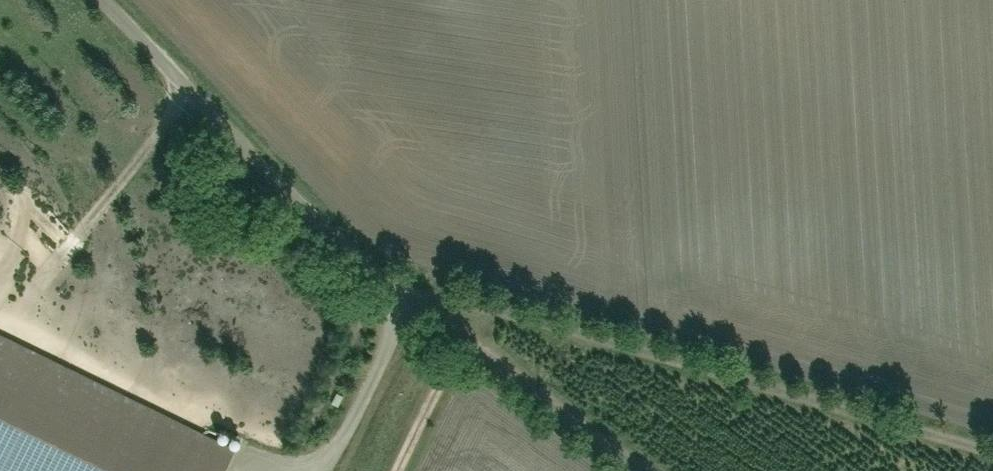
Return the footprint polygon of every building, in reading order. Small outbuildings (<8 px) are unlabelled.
[(241,448),(0,333),(0,470),(230,470),(241,448)]
